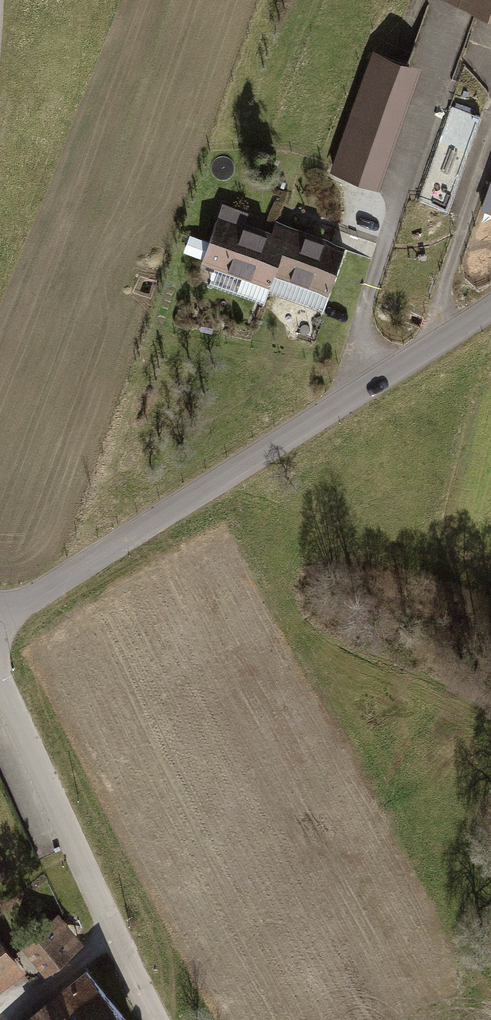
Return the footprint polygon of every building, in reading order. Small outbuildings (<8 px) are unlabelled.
[(490,16),(490,0),(441,0),(490,16)] [(420,71),(372,55),(332,179),(381,194),(420,71)] [(484,118),(451,106),(415,200),(448,212),(484,118)] [(480,211),(490,215),(490,179),(480,211)] [(282,226),(224,205),(202,270),(272,294),(276,282),(330,301),(348,248),(282,226)] [(59,914),(18,946),(38,970),(46,980),(86,947),(59,914)] [(25,974),(0,942),(0,993),(25,974)] [(31,1019),(127,1019),(89,971),(60,996),(39,1013),(31,1019)]
